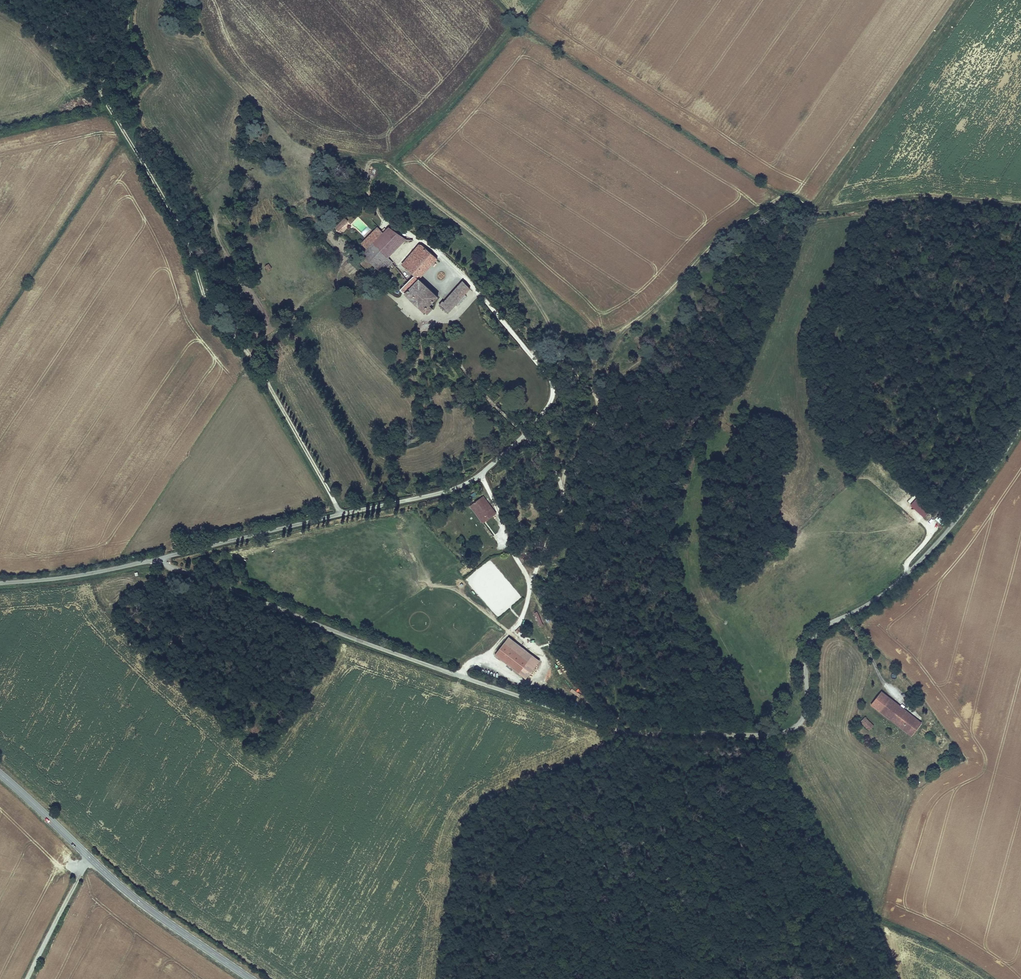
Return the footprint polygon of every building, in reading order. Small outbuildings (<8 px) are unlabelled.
[(336,228),(338,231),(347,222),(345,220),(336,228)] [(362,254),(381,273),(392,263),(387,259),(373,244),(383,234),(377,228),(361,245),(366,250),(362,254)] [(373,244),(387,259),(405,241),(389,228),(383,234),(373,244)] [(438,298),(418,279),(437,259),(422,246),(419,247),(401,266),(415,278),(401,290),(404,294),(410,299),(409,300),(417,307),(423,312),(424,312),(427,315),(432,310),(429,307),(438,298)] [(264,268),(268,272),(272,268),(268,264),(264,268)] [(457,304),(459,305),(466,296),(465,295),(470,290),(463,281),(443,303),(442,302),(438,306),(448,314),(457,304)] [(480,513),(489,506),(482,497),(473,504),(480,513)] [(924,518),(928,513),(918,504),(914,500),(910,505),(924,518)] [(476,515),(480,513),(473,504),(470,506),(476,515)] [(476,515),(480,521),(493,511),(489,506),(480,513),(476,515)] [(497,618),(522,597),(490,560),(466,581),(497,618)] [(534,613),(540,626),(543,625),(537,611),(534,613)] [(509,638),(495,656),(526,679),(540,661),(509,638)] [(871,705),(880,712),(890,700),(880,693),(871,705)] [(916,730),(921,724),(890,700),(880,712),(906,732),(911,727),(916,730)] [(869,731),(873,727),(864,718),(860,722),(869,731)] [(906,732),(911,736),(916,730),(911,727),(906,732)]
